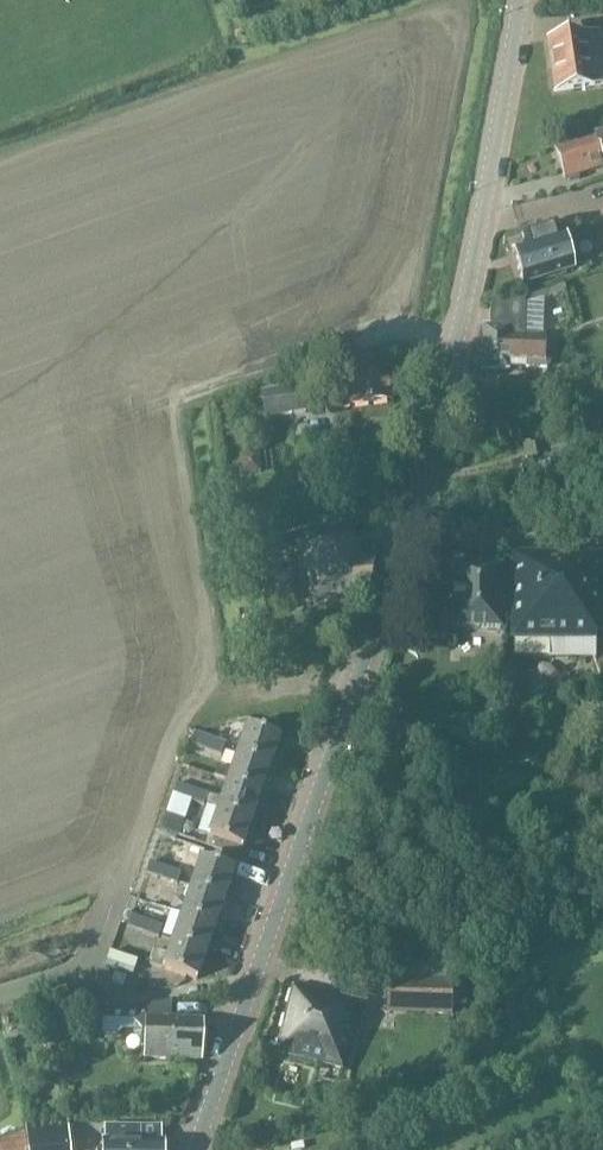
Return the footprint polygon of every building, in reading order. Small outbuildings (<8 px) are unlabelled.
[(547,40),(555,92),(594,86),(590,53),(601,51),(598,32),(547,40)] [(565,181),(602,170),(602,168),(599,156),(602,155),(602,136),(555,151),(565,181)] [(523,285),(574,269),(564,236),(560,237),(556,224),(519,235),(524,249),(512,252),(523,285)] [(564,283),(525,295),(490,305),(489,326),(483,326),(481,370),(509,371),(509,365),(543,366),(548,366),(550,366),(552,352),(545,351),(547,337),(524,336),(525,306),(566,293),(564,283)] [(328,410),(350,406),(388,399),(385,376),(382,376),(380,360),(350,364),(352,380),(329,383),(330,391),(325,393),(328,410)] [(303,389),(312,388),(310,372),(291,374),(293,389),(260,393),(264,420),(306,414),(303,389)] [(370,592),(376,556),(366,556),(365,541),(351,542),(349,527),(294,536),(301,605),(370,592)] [(597,659),(597,639),(598,617),(602,615),(602,553),(510,553),(510,639),(513,639),(513,657),(504,657),(503,670),(517,670),(517,658),(597,659)] [(454,565),(452,628),(502,630),(503,567),(454,565)] [(306,707),(299,729),(310,733),(318,710),(306,707)] [(237,754),(272,767),(281,740),(246,728),(237,754)] [(222,757),(227,743),(194,732),(189,746),(222,757)] [(262,794),(272,767),(237,754),(231,769),(219,764),(214,778),(227,782),(262,794)] [(253,822),(262,794),(227,782),(217,809),(253,822)] [(204,807),(209,794),(177,784),(172,797),(204,807)] [(243,849),(253,822),(217,809),(207,838),(243,849)] [(190,887),(225,899),(235,872),(199,860),(190,887)] [(176,886),(180,874),(149,862),(145,875),(176,886)] [(216,926),(225,899),(190,887),(185,903),(173,899),(170,908),(181,912),(181,914),(216,926)] [(158,938),(162,926),(131,914),(127,927),(158,938)] [(207,954),(216,926),(181,914),(171,941),(207,954)] [(198,981),(207,954),(171,941),(166,955),(153,950),(149,964),(162,968),(198,981)] [(97,949),(94,958),(120,966),(123,957),(97,949)] [(451,1017),(451,1005),(465,1006),(466,967),(388,965),(386,1015),(451,1017)] [(357,1005),(326,997),(293,988),(274,1054),(341,1070),(357,1005)] [(60,1012),(60,1015),(61,1020),(85,1015),(86,1021),(102,1018),(101,1035),(118,1036),(122,1032),(145,1033),(143,1061),(200,1063),(202,1019),(171,1019),(171,1002),(103,1014),(100,1004),(84,1008),(74,1009),(60,1012)] [(105,1128),(105,1142),(103,1142),(103,1149),(164,1149),(164,1143),(161,1143),(161,1129),(105,1128)] [(29,1136),(30,1149),(72,1149),(71,1133),(29,1136)]
